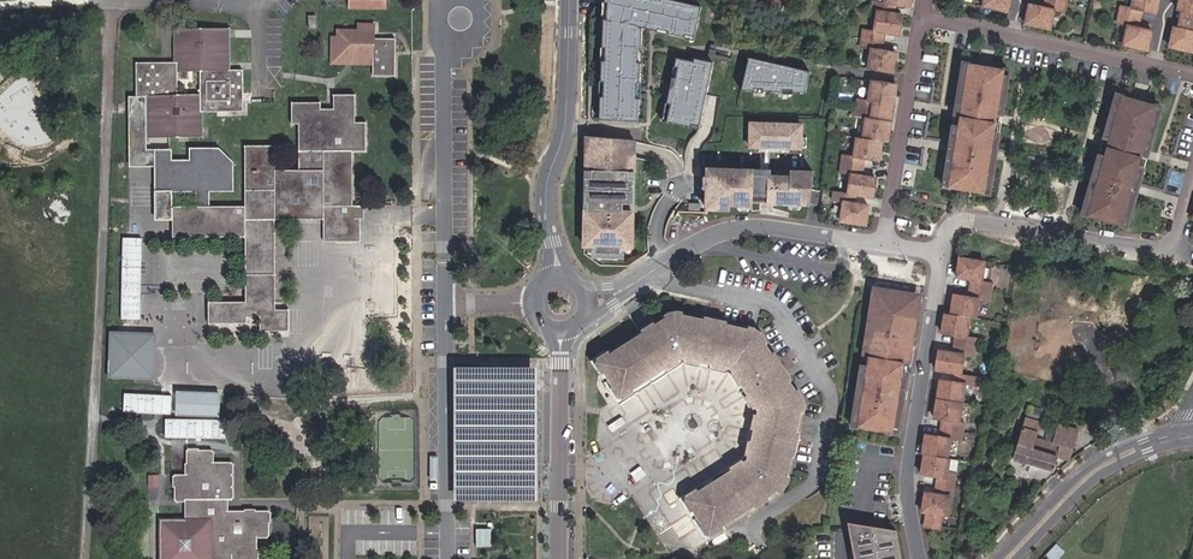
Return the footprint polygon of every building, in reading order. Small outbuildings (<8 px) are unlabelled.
[(349,9),(386,9),(386,0),(349,0),(349,9)] [(605,1),(609,1),(608,18),(604,18),(602,47),(605,47),(605,60),(602,60),(601,81),(604,81),(603,96),(600,96),(599,118),(638,120),(639,98),(636,97),(636,82),(639,82),(640,62),(637,62),(638,48),(641,49),(642,27),(657,31),(658,28),(668,31),(668,34),(684,37),(684,35),(693,37),(701,7),(672,0),(605,0),(605,1)] [(899,36),(902,16),(895,15),(896,7),(911,9),(912,0),(886,0),(885,2),(875,0),(873,10),(878,11),(875,31),(864,30),(862,48),(872,50),(869,70),(893,74),(897,54),(882,52),(885,34),(899,36)] [(984,8),(1009,14),(1011,0),(985,0),(984,8)] [(1045,9),(1030,6),(1026,26),(1051,31),(1055,11),(1065,13),(1068,0),(1047,0),(1045,9)] [(1132,9),(1122,6),(1118,24),(1129,27),(1125,46),(1149,51),(1154,32),(1139,29),(1142,12),(1157,15),(1161,0),(1134,0),(1132,9)] [(1178,11),(1183,12),(1192,14),(1192,0),(1181,0),(1178,11)] [(1179,29),(1189,31),(1192,15),(1192,14),(1183,12),(1179,29)] [(1189,31),(1179,29),(1174,28),(1170,48),(1192,53),(1192,15),(1189,31)] [(319,16),(308,16),(309,30),(317,30),(319,16)] [(337,30),(357,30),(357,24),(357,23),(330,23),(329,63),(371,63),(371,56),(336,56),(337,30)] [(394,37),(371,37),(371,24),(357,24),(357,30),(337,30),(336,56),(371,56),(371,63),(371,67),(371,75),(393,75),(394,37)] [(146,96),(147,137),(202,135),(202,112),(243,111),(243,101),(243,94),(242,68),(230,69),(229,28),(175,29),(175,61),(136,62),(136,96),(146,96)] [(792,92),(803,92),(808,71),(747,57),(739,90),(754,90),(754,88),(762,88),(762,91),(783,91),(783,89),(793,89),(792,92)] [(698,127),(711,64),(693,60),(693,63),(675,59),(673,68),(677,69),(675,80),(671,79),(665,105),(669,106),(665,123),(689,128),(690,125),(691,126),(691,129),(698,130),(699,128),(698,127)] [(1004,77),(1005,72),(969,66),(968,72),(963,71),(957,110),(962,111),(958,137),(952,136),(944,184),(950,185),(949,190),(984,196),(985,191),(991,191),(998,144),(993,143),(997,116),(1003,117),(1009,78),(1004,77)] [(893,106),(896,87),(872,83),(869,101),(859,100),(856,118),(866,120),(863,141),(857,140),(855,158),(844,156),(841,175),(851,177),(849,195),(835,193),(833,202),(844,203),(841,223),(866,227),(869,208),(854,205),(856,197),(874,199),(877,180),(862,178),(865,160),(880,162),(883,142),(887,142),(890,124),(885,123),(876,122),(878,104),(888,106),(893,106)] [(1121,99),(1116,97),(1105,135),(1110,137),(1102,162),(1097,161),(1084,207),(1089,209),(1087,214),(1122,224),(1123,219),(1129,220),(1142,174),(1137,172),(1144,147),(1150,148),(1161,110),(1155,109),(1157,104),(1122,93),(1121,99)] [(323,240),(360,240),(360,218),(352,218),(352,206),(351,150),(365,150),(365,122),(355,122),(354,94),(332,95),(333,108),(320,108),(320,102),(291,103),(291,123),(298,123),(298,169),(274,169),(274,145),(244,146),(244,205),(206,206),(205,188),(229,187),(229,163),(216,151),(191,151),(192,163),(167,164),(168,188),(198,188),(198,206),(172,207),(172,236),(244,237),(245,300),(208,301),(208,323),(246,322),(246,317),(260,318),(260,330),(288,330),(288,308),(274,308),(274,219),(323,218),(323,240)] [(155,164),(156,218),(168,218),(168,188),(167,164),(167,151),(142,152),(141,103),(128,104),(129,164),(155,164)] [(885,123),(888,106),(878,104),(876,122),(885,123)] [(786,148),(797,149),(798,125),(747,124),(747,148),(756,148),(786,148)] [(595,246),(595,254),(620,254),(620,247),(631,247),(633,181),(627,181),(627,166),(633,166),(634,142),(614,140),(612,139),(586,136),(585,192),(584,212),(583,246),(595,246)] [(749,206),(749,203),(750,185),(759,185),(759,177),(750,176),(727,176),(727,171),(704,171),(704,210),(726,211),(727,206),(749,206)] [(750,172),(746,172),(727,171),(727,176),(750,176),(759,177),(759,185),(750,185),(749,203),(764,203),(765,181),(765,172),(750,172)] [(764,203),(805,204),(811,173),(787,172),(787,182),(765,181),(764,203)] [(787,172),(765,172),(765,181),(787,182),(787,172)] [(700,201),(688,201),(687,213),(700,212),(700,201)] [(363,218),(363,206),(352,206),(352,218),(360,218),(363,218)] [(125,240),(121,321),(143,322),(148,241),(125,240)] [(965,423),(960,422),(966,384),(978,386),(979,377),(962,374),(965,354),(976,356),(979,338),(968,336),(971,315),(977,316),(980,299),(991,301),(994,283),(982,281),(985,261),(960,257),(957,276),(972,279),(970,296),(955,294),(952,314),(945,312),(941,331),(958,334),(955,352),(939,349),(935,369),(957,372),(955,381),(942,379),(936,417),(945,418),(942,436),(926,434),(923,453),(925,453),(922,473),(939,475),(936,494),(926,492),(923,511),(929,512),(926,527),(941,529),(944,514),(949,515),(952,493),(954,493),(957,473),(948,471),(950,458),(949,457),(952,439),(962,440),(965,423)] [(893,426),(898,427),(906,379),(901,378),(903,361),(909,361),(919,299),(905,296),(905,292),(887,289),(886,293),(871,291),(863,344),(869,345),(864,372),(858,371),(851,419),(856,420),(855,425),(892,431),(893,426)] [(755,333),(672,315),(618,349),(598,362),(597,366),(613,390),(624,393),(681,357),(729,367),(758,411),(746,461),(686,501),(707,534),(728,521),(731,519),(781,486),(799,404),(755,333)] [(154,336),(111,334),(109,376),(153,378),(154,336)] [(586,362),(597,378),(605,390),(616,407),(636,394),(677,368),(681,365),(725,375),(749,414),(740,457),(675,499),(705,545),(724,533),(733,528),(728,521),(707,534),(686,501),(746,461),(758,411),(729,367),(681,357),(624,393),(613,390),(597,366),(598,362),(618,349),(613,343),(586,360),(586,362)] [(537,368),(456,368),(456,387),(455,476),(455,501),(503,500),(534,501),(537,501),(537,368)] [(162,391),(113,388),(112,407),(161,409),(162,391)] [(174,415),(219,416),(219,390),(174,390),(174,415)] [(1037,421),(1040,410),(1029,407),(1026,418),(1037,421)] [(1055,464),(1056,458),(1068,462),(1075,440),(1077,431),(1060,425),(1056,435),(1053,444),(1034,438),(1039,423),(1025,419),(1021,434),(1013,460),(1055,471),(1058,465),(1055,464)] [(164,558),(207,558),(207,552),(231,551),(231,558),(257,558),(256,537),(268,537),(268,511),(228,511),(228,498),(233,498),(232,463),(213,463),(213,450),(188,451),(188,475),(174,475),(175,502),(184,502),(185,522),(163,523),(164,558)] [(895,529),(847,522),(854,558),(900,558),(895,529)]
